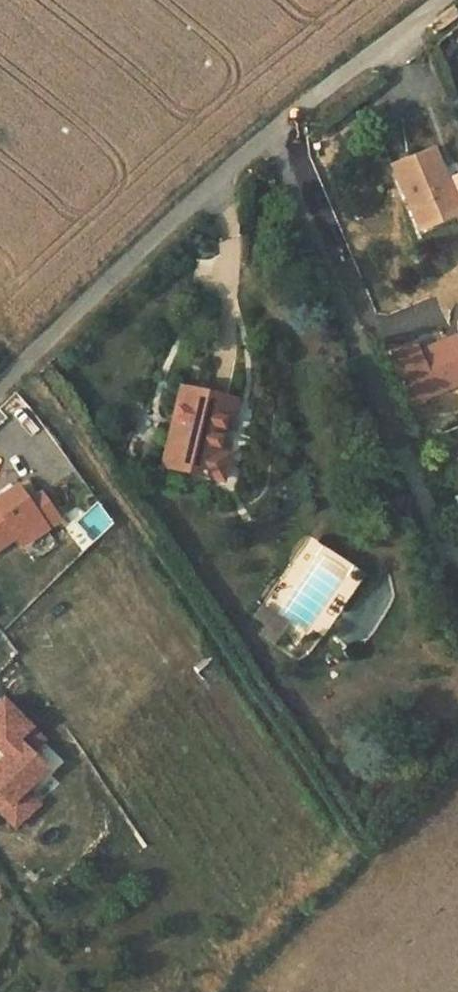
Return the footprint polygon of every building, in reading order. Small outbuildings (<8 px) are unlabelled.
[(392,165),(419,229),(457,214),(457,181),(457,180),(448,184),(433,148),(392,165)] [(420,350),(417,344),(394,353),(414,402),(457,384),(457,337),(457,335),(420,350)] [(181,387),(162,465),(220,479),(226,455),(215,452),(224,414),(228,399),(181,387)] [(224,414),(231,416),(235,400),(228,399),(224,414)] [(16,534),(13,529),(35,514),(45,528),(58,518),(40,493),(28,502),(17,485),(0,497),(0,545),(16,534)] [(77,517),(92,542),(116,527),(101,502),(77,517)] [(13,529),(16,534),(22,543),(45,528),(35,514),(13,529)] [(261,605),(254,616),(266,624),(280,634),(288,623),(261,605)] [(266,624),(259,634),(273,644),(280,634),(266,624)] [(0,797),(0,813),(18,831),(43,808),(31,795),(54,773),(24,742),(36,730),(7,700),(0,706),(0,750),(7,758),(0,764),(0,794),(2,795),(0,797)]
